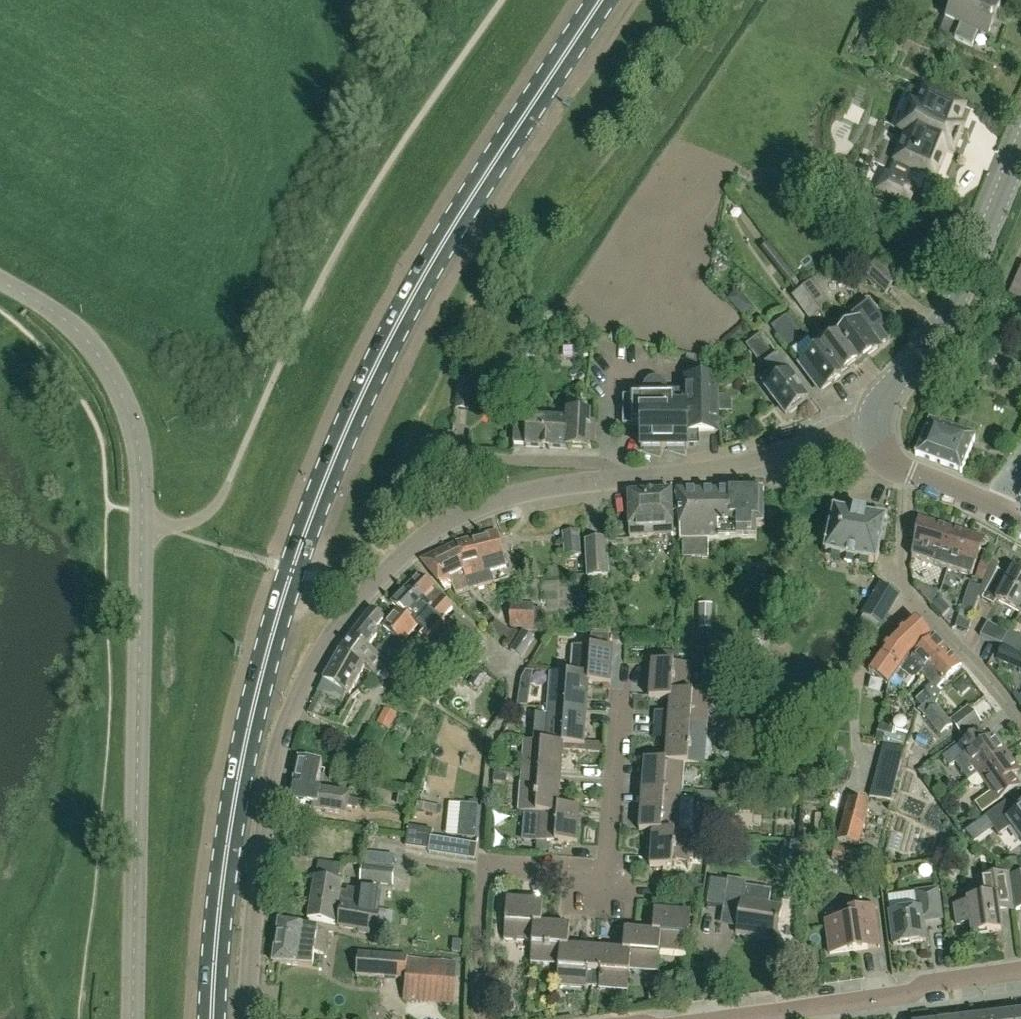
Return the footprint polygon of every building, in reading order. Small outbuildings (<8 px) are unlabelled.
[(955,40),(972,47),(978,32),(988,36),(1001,5),(987,0),(953,0),(945,19),(961,26),(955,40)] [(884,33),(866,25),(856,48),(875,56),(884,33)] [(918,108),(907,134),(922,140),(910,168),(934,178),(957,123),(934,114),(941,98),(925,91),(918,108)] [(919,188),(888,176),(881,193),(912,205),(919,188)] [(780,213),(780,208),(777,205),(773,206),(770,209),(770,213),(773,216),(777,216),(780,213)] [(761,250),(789,284),(796,279),(768,244),(761,250)] [(866,277),(886,293),(896,281),(876,265),(866,277)] [(1009,296),(1020,301),(1020,268),(1009,296)] [(805,286),(822,310),(821,308),(829,302),(812,280),(805,286)] [(812,317),(822,310),(805,286),(794,294),(812,317)] [(859,320),(840,334),(861,361),(880,346),(887,341),(880,331),(887,326),(869,303),(854,314),(859,320)] [(771,327),(787,350),(801,340),(796,332),(801,329),(790,314),(771,327)] [(840,377),(861,361),(840,334),(819,350),(840,377)] [(765,365),(777,356),(761,335),(747,345),(763,368),(766,366),(765,365)] [(840,377),(819,350),(800,364),(820,392),(840,377)] [(789,372),(777,356),(765,365),(766,366),(772,374),(762,382),(767,389),(766,390),(785,415),(788,413),(791,414),(798,409),(797,405),(807,398),(796,384),(798,383),(790,372),(789,372)] [(467,358),(464,368),(475,370),(478,360),(467,358)] [(1015,360),(1011,382),(1020,384),(1020,361),(1015,360)] [(470,411),(474,381),(460,379),(456,409),(470,411)] [(644,399),(624,399),(624,426),(642,426),(641,448),(641,450),(687,450),(687,448),(687,438),(698,438),(698,432),(718,433),(718,379),(686,379),(686,392),(667,392),(667,390),(666,388),(666,386),(665,384),(663,382),(661,381),(658,380),(655,380),(653,380),(650,381),(648,382),(646,384),(645,386),(645,387),(644,388),(644,390),(644,399)] [(526,447),(554,448),(567,449),(567,447),(590,448),(590,442),(595,442),(596,423),(591,423),(591,412),(567,411),(567,419),(528,417),(527,426),(515,425),(515,445),(526,445),(526,447)] [(975,439),(932,422),(932,421),(930,420),(929,423),(917,453),(916,453),(915,455),(916,456),(917,456),(918,456),(918,455),(960,472),(960,473),(960,474),(961,474),(962,474),(963,472),(962,471),(975,439)] [(680,540),(681,540),(682,557),(708,558),(709,540),(756,541),(756,527),(763,527),(763,491),(676,492),(680,540)] [(671,492),(628,494),(630,538),(673,536),(672,515),(671,492)] [(825,555),(876,566),(885,521),(886,520),(887,520),(886,519),(885,519),(885,520),(835,509),(836,509),(835,508),(834,508),(834,509),(834,510),(825,555)] [(937,566),(949,529),(919,520),(919,519),(918,519),(912,558),(937,566)] [(982,540),(949,529),(937,566),(970,577),(971,578),(983,540),(982,540)] [(563,531),(565,555),(580,554),(578,530),(563,531)] [(465,541),(479,587),(494,582),(490,571),(506,567),(497,532),(465,541)] [(608,577),(606,539),(586,541),(588,578),(608,577)] [(455,595),(479,587),(465,541),(456,543),(456,544),(422,560),(446,592),(453,588),(455,595)] [(980,564),(975,579),(983,582),(988,567),(980,564)] [(1019,614),(1020,611),(1020,575),(1012,570),(1006,581),(995,575),(982,600),(994,606),(996,602),(1019,614)] [(419,575),(408,586),(432,608),(428,612),(440,622),(453,608),(442,597),(419,575)] [(880,625),(898,594),(881,584),(863,615),(880,625)] [(440,623),(440,622),(428,612),(432,608),(408,586),(402,591),(399,590),(392,598),(393,601),(391,603),(397,609),(417,628),(421,624),(428,630),(437,619),(440,623)] [(942,617),(950,610),(950,609),(940,598),(933,604),(939,592),(928,588),(924,597),(942,617)] [(692,620),(705,620),(706,597),(693,597),(692,620)] [(510,627),(534,628),(541,628),(542,608),(534,607),(534,604),(511,604),(510,627)] [(390,662),(397,653),(417,628),(397,609),(382,627),(394,639),(378,657),(387,665),(390,662)] [(387,665),(378,657),(368,649),(377,637),(376,631),(384,620),(372,610),(342,648),(360,663),(360,664),(365,668),(378,677),(385,667),(387,665)] [(469,644),(477,635),(478,634),(456,614),(445,627),(466,646),(469,644)] [(1000,626),(988,619),(981,631),(994,637),(1000,626)] [(929,636),(917,623),(913,626),(910,622),(886,645),(867,671),(890,686),(908,659),(929,636)] [(519,637),(511,650),(510,651),(521,659),(534,639),(523,632),(519,637)] [(907,664),(896,678),(909,687),(920,673),(922,675),(927,670),(927,671),(938,661),(936,659),(939,656),(938,654),(944,648),(933,637),(913,656),(910,662),(908,660),(907,664)] [(589,683),(589,684),(610,685),(612,649),(573,646),(571,674),(570,675),(589,676),(588,683),(589,683)] [(1020,670),(1020,653),(1003,646),(997,661),(1020,670)] [(360,663),(342,648),(340,651),(323,681),(324,681),(329,684),(346,696),(350,695),(365,668),(360,664),(360,663)] [(927,670),(922,675),(932,685),(916,700),(922,707),(920,708),(924,714),(923,714),(940,735),(952,725),(935,705),(941,694),(936,689),(961,666),(944,648),(938,654),(939,656),(936,659),(938,661),(927,671),(927,670)] [(411,676),(417,669),(397,653),(390,662),(398,669),(397,670),(401,674),(404,671),(411,676)] [(729,657),(728,666),(732,667),(730,676),(736,677),(739,658),(729,657)] [(649,698),(670,700),(670,699),(671,692),(689,694),(689,693),(691,665),(651,662),(649,698)] [(565,710),(587,711),(589,684),(589,683),(588,683),(589,676),(570,675),(571,674),(549,673),(547,708),(565,710)] [(324,681),(317,693),(322,696),(329,684),(324,681)] [(356,723),(364,710),(371,701),(361,691),(351,702),(338,724),(351,731),(356,723)] [(670,699),(670,700),(668,728),(690,729),(690,723),(708,724),(710,695),(689,693),(689,694),(671,692),(670,699)] [(312,703),(322,708),(327,698),(322,696),(317,693),(312,703)] [(317,717),(322,708),(312,703),(307,713),(317,717)] [(969,707),(951,721),(962,736),(980,723),(969,707)] [(584,747),(587,711),(565,710),(547,708),(546,716),(534,715),(533,742),(544,743),(563,745),(584,747)] [(386,711),(379,724),(387,728),(394,715),(386,711)] [(395,731),(404,735),(407,728),(398,723),(395,731)] [(690,735),(690,729),(668,728),(665,762),(684,763),(684,764),(705,766),(707,736),(690,735)] [(968,781),(1007,754),(994,736),(987,740),(980,730),(942,758),(949,767),(955,763),(968,781)] [(521,776),(560,779),(563,745),(544,743),(533,742),(523,741),(521,776)] [(883,744),(870,797),(891,802),(903,751),(883,744)] [(1020,772),(1007,754),(968,781),(972,787),(979,788),(985,783),(991,792),(975,803),(982,814),(1004,799),(997,789),(1020,772)] [(292,784),(317,789),(322,765),(299,757),(292,784)] [(681,798),(684,764),(684,763),(665,762),(644,760),(641,796),(681,798)] [(332,769),(329,780),(342,784),(342,782),(353,785),(355,775),(332,769)] [(518,812),(539,813),(557,814),(558,807),(560,779),(521,776),(518,812)] [(317,790),(317,789),(292,784),(289,802),(313,806),(313,810),(345,817),(347,808),(356,809),(358,800),(349,798),(349,797),(317,790)] [(716,792),(704,791),(703,799),(716,800),(716,792)] [(397,806),(413,809),(415,797),(399,794),(397,806)] [(679,833),(679,832),(681,798),(641,796),(639,831),(652,832),(652,831),(679,833)] [(848,798),(837,840),(858,845),(869,803),(848,798)] [(992,839),(998,835),(999,835),(1012,826),(1020,839),(1020,809),(1015,813),(1007,802),(965,832),(972,842),(987,831),(992,839)] [(417,803),(416,811),(437,814),(438,806),(417,803)] [(803,804),(803,812),(813,813),(814,805),(803,804)] [(580,809),(558,807),(557,814),(539,813),(537,842),(577,845),(580,809)] [(879,810),(875,841),(917,847),(921,816),(879,810)] [(406,847),(429,850),(432,830),(408,827),(406,847)] [(692,833),(679,832),(679,833),(652,831),(652,832),(649,867),(671,869),(672,862),(690,863),(692,833)] [(864,853),(835,847),(832,859),(861,865),(864,853)] [(341,903),(342,894),(340,894),(342,881),(338,880),(341,866),(319,862),(316,876),(315,876),(308,919),(335,924),(339,903),(341,903)] [(361,882),(393,886),(395,870),(363,866),(361,882)] [(1015,910),(1020,909),(1020,874),(1010,875),(1015,910)] [(954,906),(957,925),(971,923),(973,935),(1001,931),(997,906),(1011,904),(1007,875),(980,879),(983,899),(968,901),(968,904),(954,906)] [(737,934),(776,941),(781,907),(769,905),(771,890),(746,886),(746,882),(728,879),(723,909),(740,912),(737,934)] [(342,894),(341,903),(343,904),(339,928),(359,932),(358,934),(376,937),(380,910),(379,910),(380,898),(358,895),(359,890),(347,889),(346,895),(342,894)] [(889,913),(894,946),(926,941),(923,919),(941,917),(937,889),(916,892),(918,909),(889,913)] [(504,940),(532,942),(533,942),(534,924),(541,925),(541,924),(543,903),(507,900),(504,940)] [(825,921),(830,954),(880,947),(874,907),(849,910),(850,918),(825,921)] [(654,911),(653,932),(653,933),(660,933),(659,951),(659,952),(687,954),(690,914),(654,911)] [(280,922),(273,963),(313,969),(313,968),(312,968),(315,953),(325,955),(329,931),(280,922)] [(531,963),(559,965),(559,966),(561,947),(567,948),(567,947),(568,947),(569,926),(541,924),(541,925),(534,924),(533,942),(532,942),(531,963)] [(658,973),(659,952),(659,951),(660,933),(653,933),(653,932),(624,930),(623,951),(623,952),(630,952),(629,971),(658,973)] [(586,986),(593,986),(595,949),(568,947),(567,947),(567,948),(561,947),(559,966),(559,965),(557,987),(586,989),(586,986)] [(595,949),(593,986),(599,987),(599,990),(628,992),(629,971),(630,952),(623,952),(623,951),(595,949)] [(406,980),(408,958),(358,953),(356,975),(406,980)]
